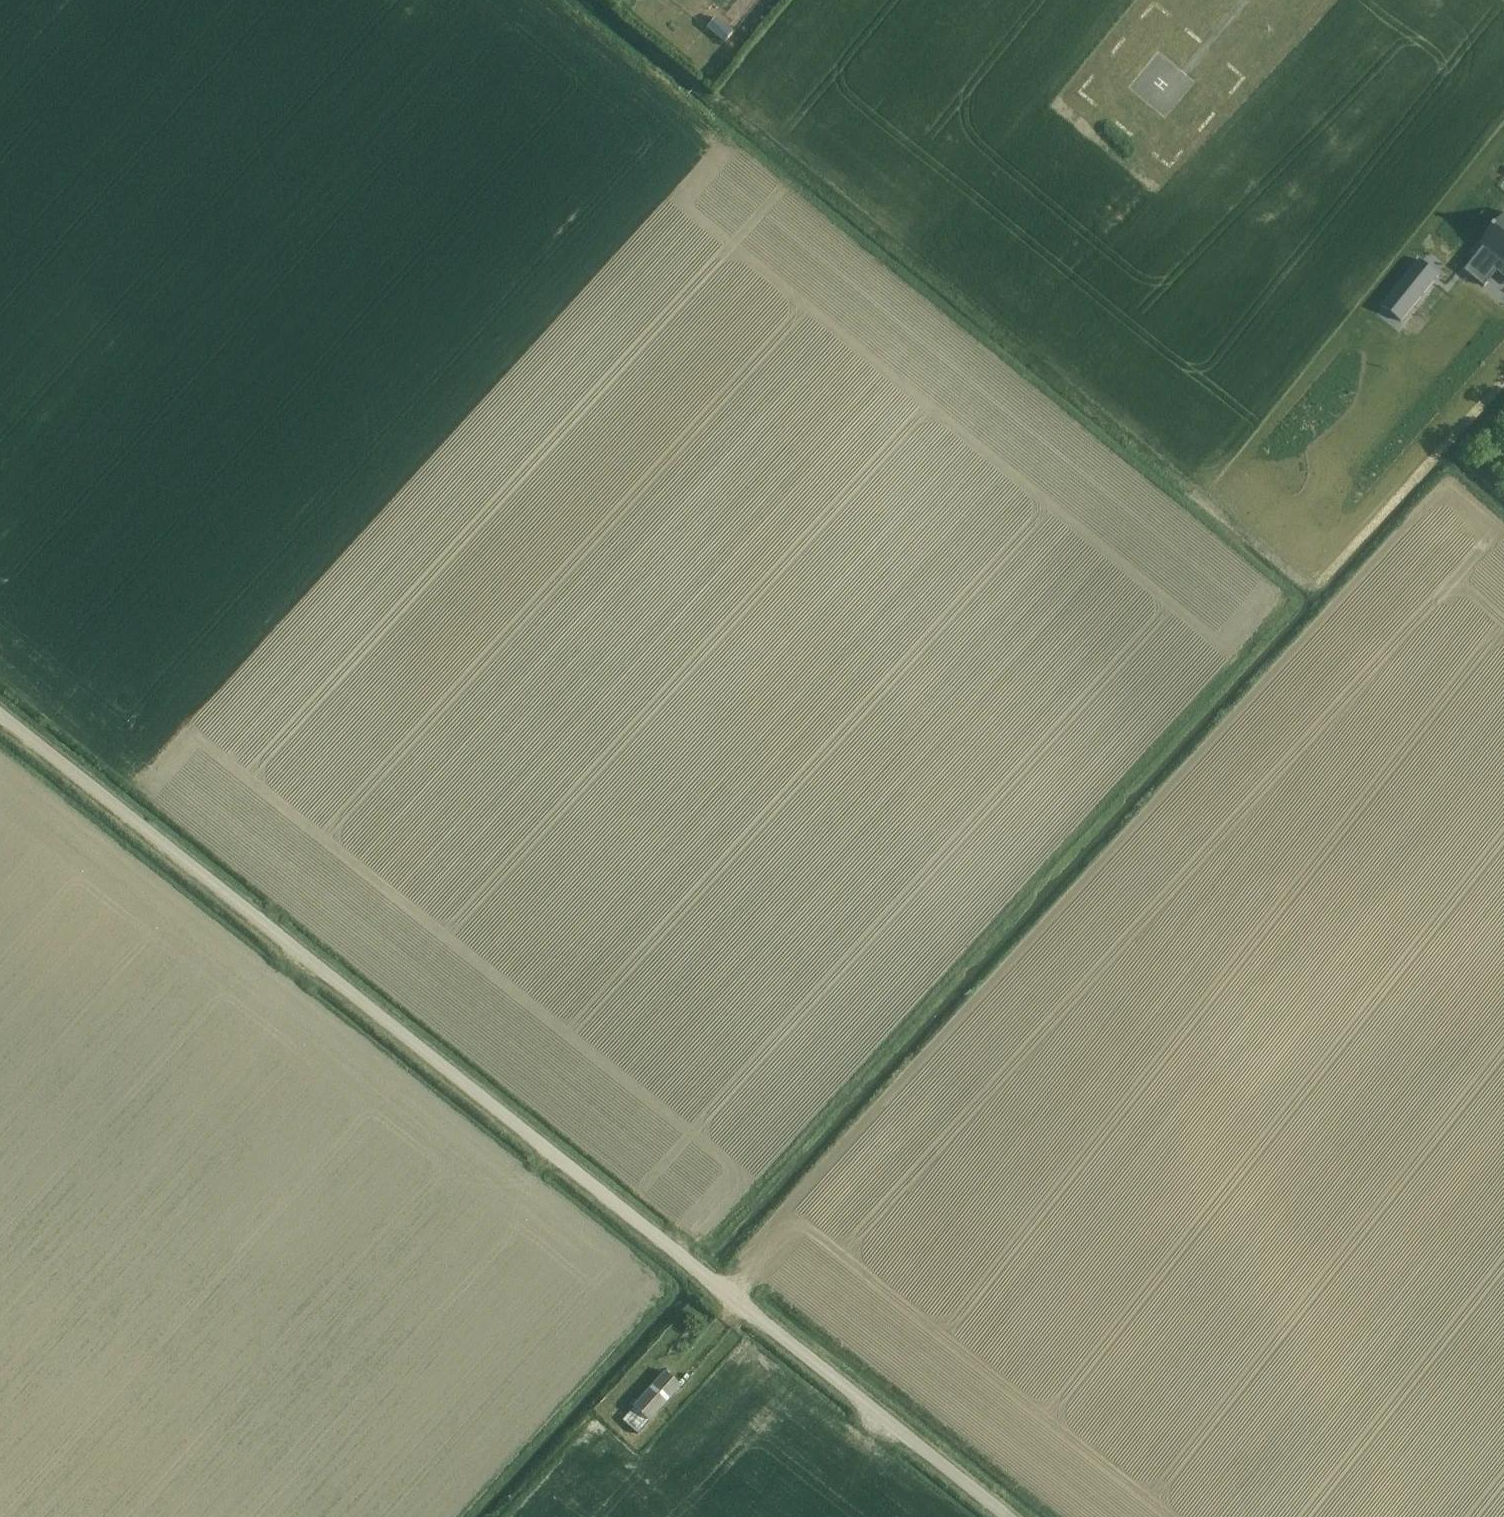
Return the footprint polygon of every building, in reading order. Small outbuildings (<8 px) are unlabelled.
[(732,4),(748,16),(761,0),(736,0),(732,4)] [(1466,271),(1486,286),(1497,272),(1503,265),(1503,266),(1503,217),(1482,244),(1485,246),(1466,271)] [(1421,260),(1383,307),(1402,322),(1440,275),(1421,260)] [(653,1424),(683,1388),(666,1372),(635,1408),(651,1422),(653,1424)] [(635,1408),(624,1421),(640,1435),(651,1422),(635,1408)]
